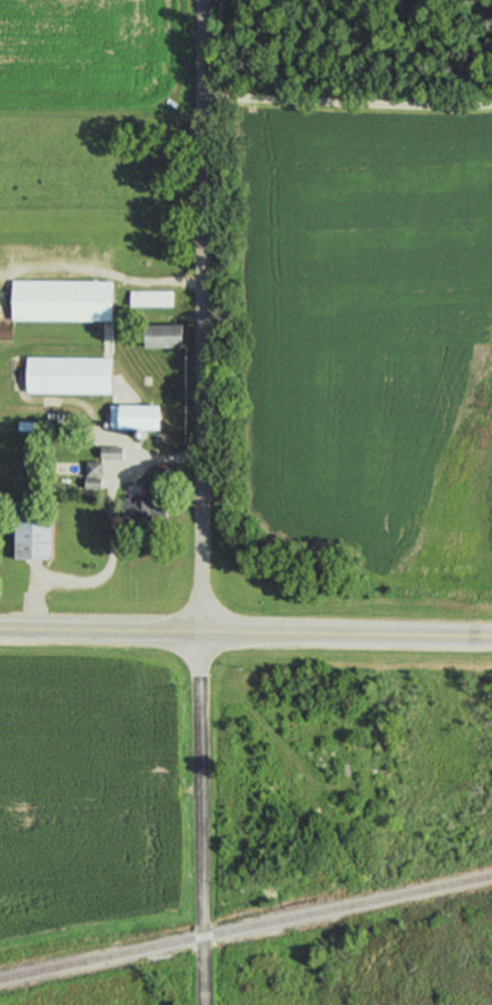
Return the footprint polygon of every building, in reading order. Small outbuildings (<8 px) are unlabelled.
[(110,280),(10,279),(9,320),(109,320),(110,280)] [(128,290),(127,307),(170,308),(170,291),(128,290)] [(179,323),(179,346),(143,346),(143,326),(143,323),(179,323)] [(109,393),(24,392),(25,356),(109,357),(109,393)] [(108,403),(108,427),(156,429),(157,404),(108,403)] [(16,421),(15,429),(15,432),(32,432),(32,429),(33,421),(16,421)] [(121,446),(121,459),(99,458),(99,446),(121,446)] [(100,461),(84,461),(84,476),(99,476),(100,461)] [(83,478),(82,487),(99,488),(99,479),(83,478)] [(153,500),(153,486),(142,485),(141,499),(138,499),(138,494),(130,494),(130,501),(122,501),(122,517),(146,517),(146,513),(163,513),(163,501),(153,500)] [(49,509),(49,558),(12,559),(11,522),(11,509),(38,509),(49,509)]
